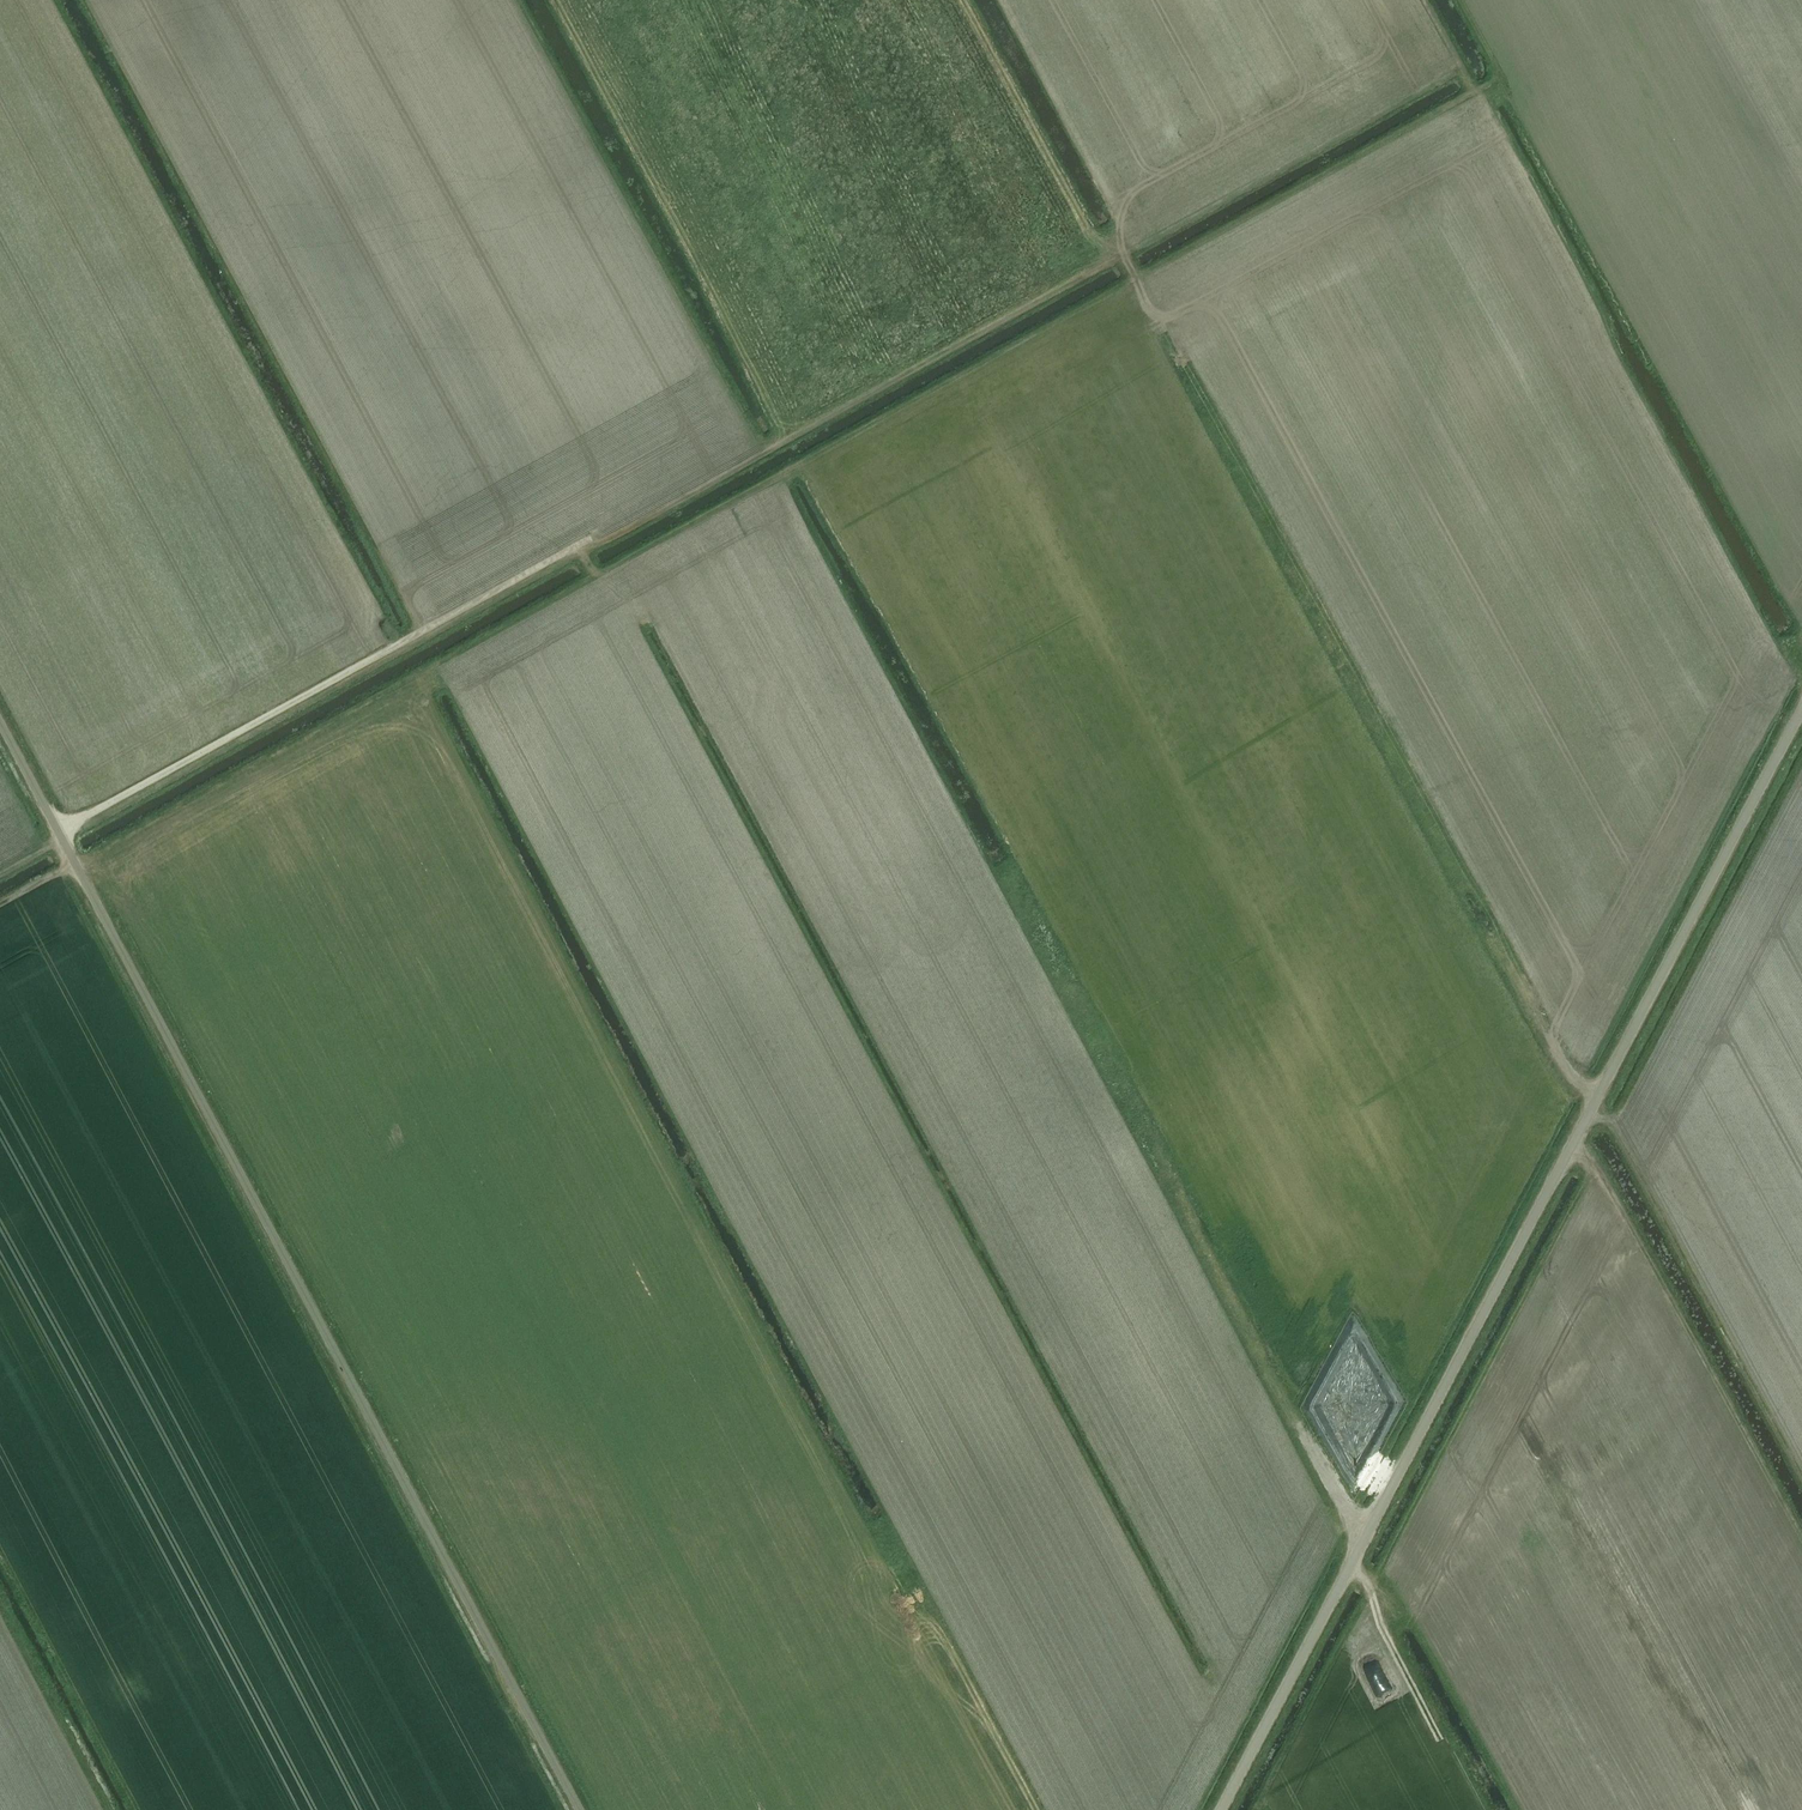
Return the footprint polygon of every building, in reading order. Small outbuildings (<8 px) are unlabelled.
[(1344,1444),(1347,1446),(1350,1448),(1354,1449),(1358,1449),(1362,1449),(1366,1448),(1369,1446),(1372,1444),(1375,1441),(1377,1438),(1379,1435),(1380,1431),(1380,1427),(1380,1423),(1379,1419),(1377,1416),(1375,1413),(1372,1410),(1369,1408),(1366,1406),(1362,1405),(1358,1405),(1354,1405),(1350,1406),(1347,1408),(1344,1410),(1341,1413),(1339,1416),(1337,1419),(1336,1423),(1336,1427),(1336,1431),(1337,1435),(1339,1438),(1341,1441),(1344,1444)]
